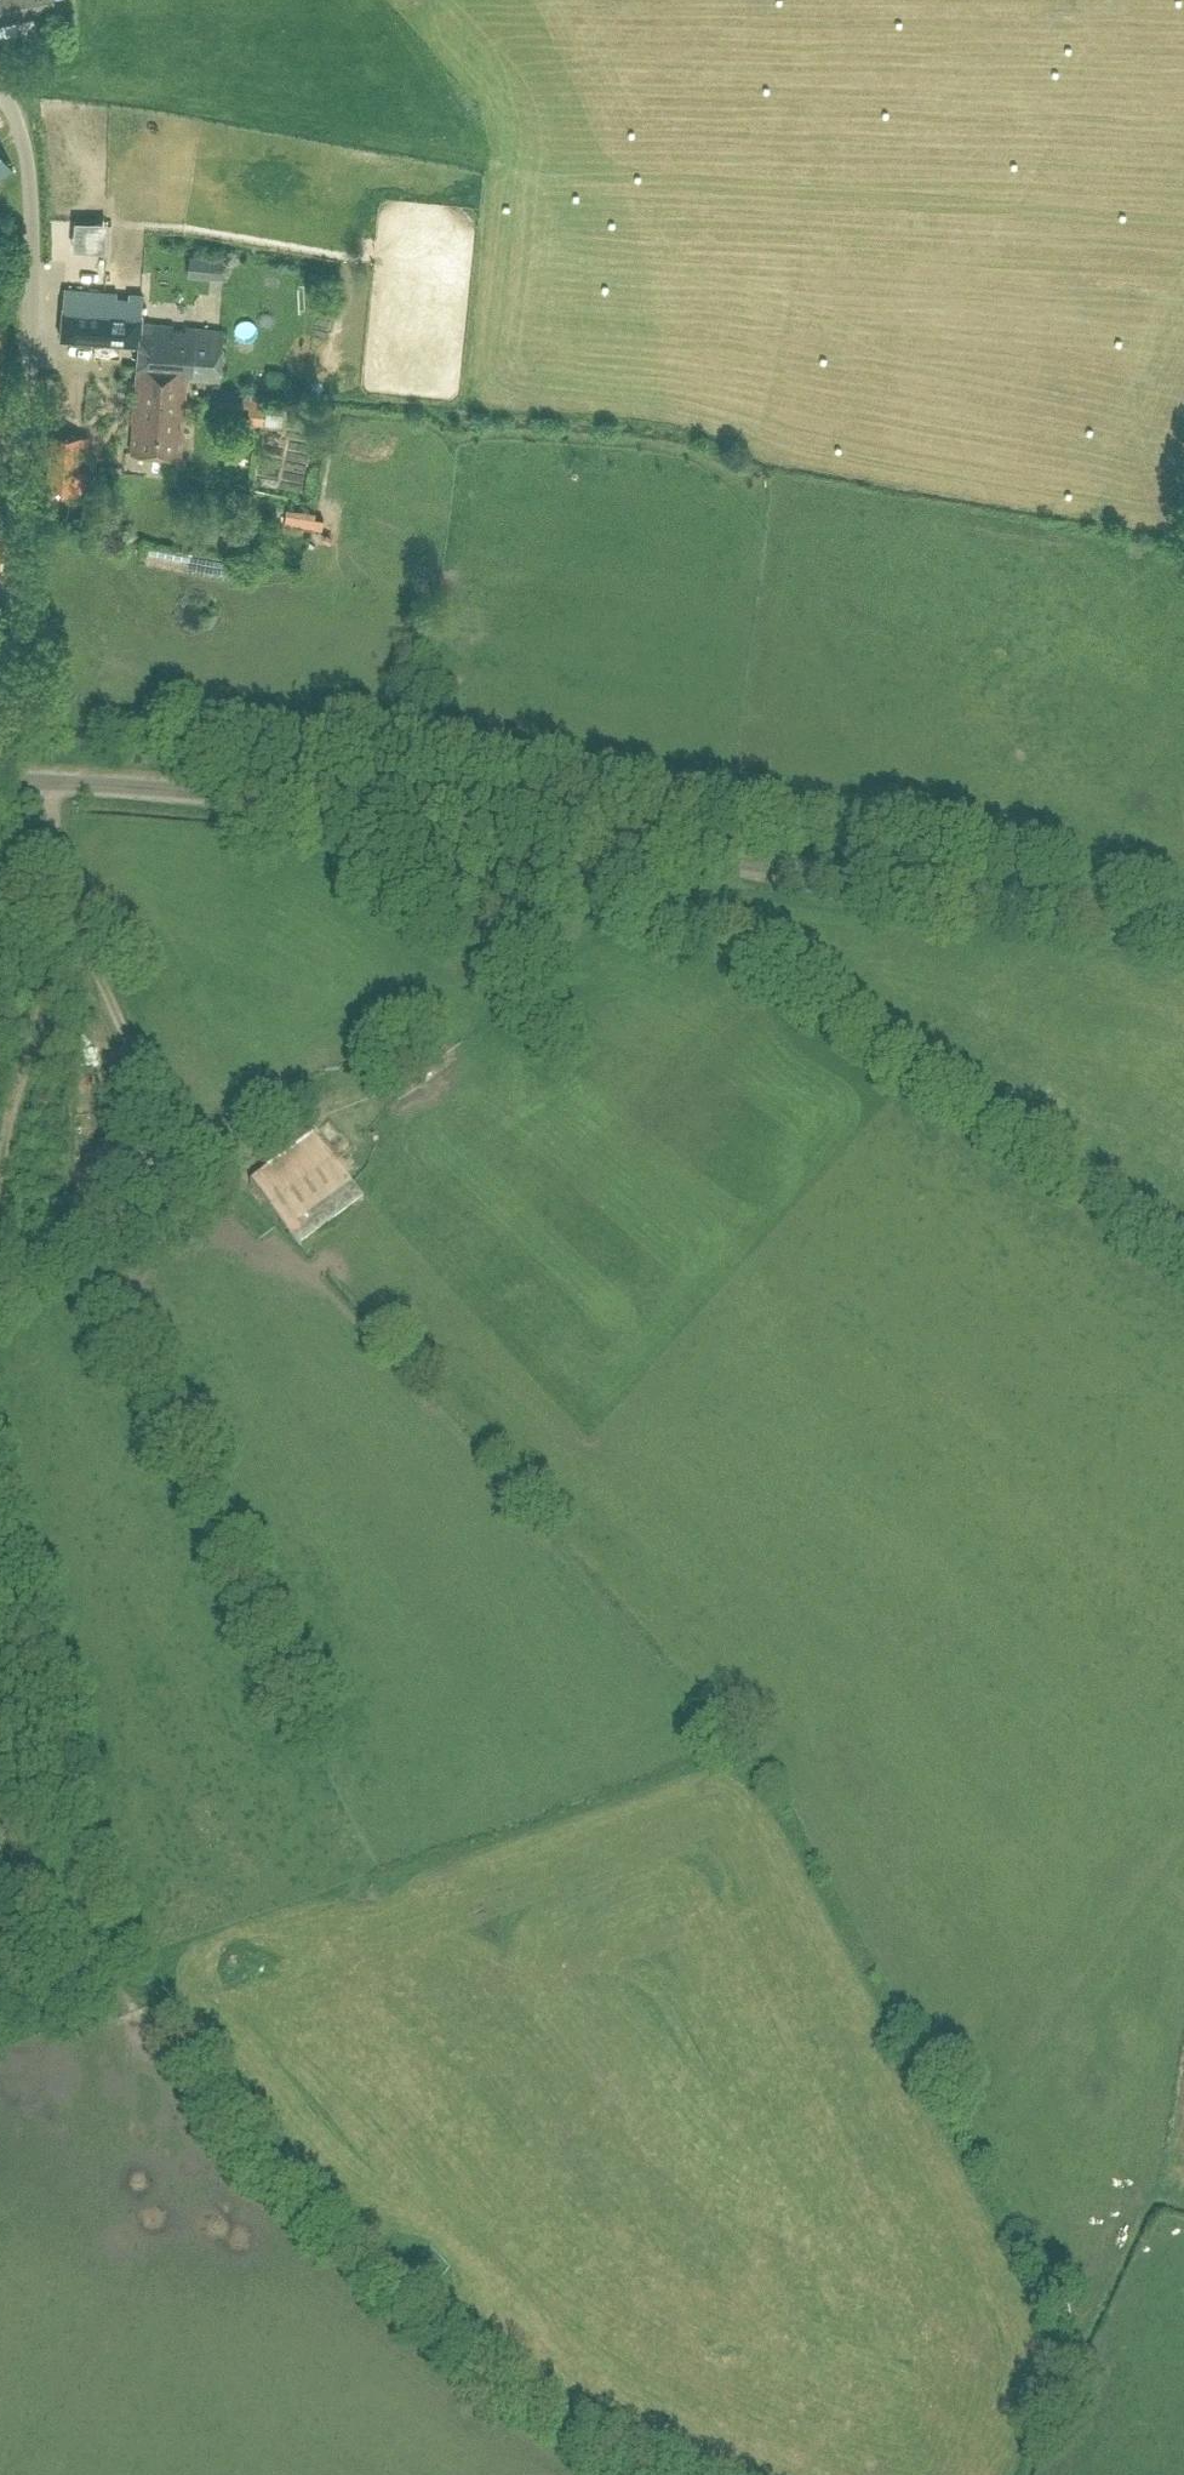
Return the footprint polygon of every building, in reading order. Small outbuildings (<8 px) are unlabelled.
[(56,8),(54,0),(0,0),(0,19),(41,11),(56,8)] [(12,166),(0,147),(0,173),(12,166)] [(226,268),(225,254),(194,256),(194,270),(226,268)] [(137,341),(130,450),(178,454),(184,374),(218,376),(221,327),(138,320),(140,292),(64,286),(60,335),(137,341)] [(249,394),(248,415),(265,416),(266,395),(249,394)] [(203,395),(202,405),(238,408),(238,397),(203,395)] [(84,491),(87,438),(58,436),(55,490),(84,491)] [(285,506),(283,522),(313,526),(315,510),(285,506)] [(359,1197),(335,1167),(340,1162),(306,1120),(256,1160),(266,1173),(251,1185),(298,1246),(359,1197)]
